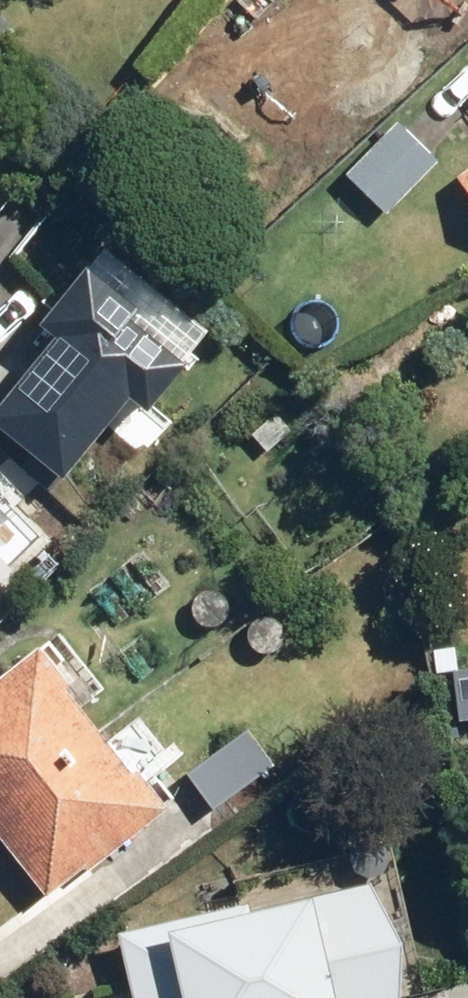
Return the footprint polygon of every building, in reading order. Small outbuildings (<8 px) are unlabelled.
[(347,34),(368,8),(423,52),(465,0),(305,0),(347,34)] [(0,9),(0,43),(17,24),(0,9)] [(376,97),(340,63),(295,112),(331,145),(376,97)] [(443,158),(400,115),(344,172),(386,215),(443,158)] [(459,173),(467,185),(467,165),(459,173)] [(161,407),(202,356),(196,352),(216,328),(111,243),(49,320),(64,333),(0,412),(0,419),(70,475),(140,389),(161,407)] [(59,538),(0,475),(0,594),(59,538)] [(57,892),(89,865),(96,873),(184,796),(143,749),(136,756),(86,700),(106,683),(55,625),(0,673),(0,827),(57,892)] [(462,719),(467,718),(467,667),(458,667),(462,719)] [(255,725),(189,775),(217,812),(284,762),(255,725)] [(392,871),(123,924),(138,997),(417,997),(392,871)]
